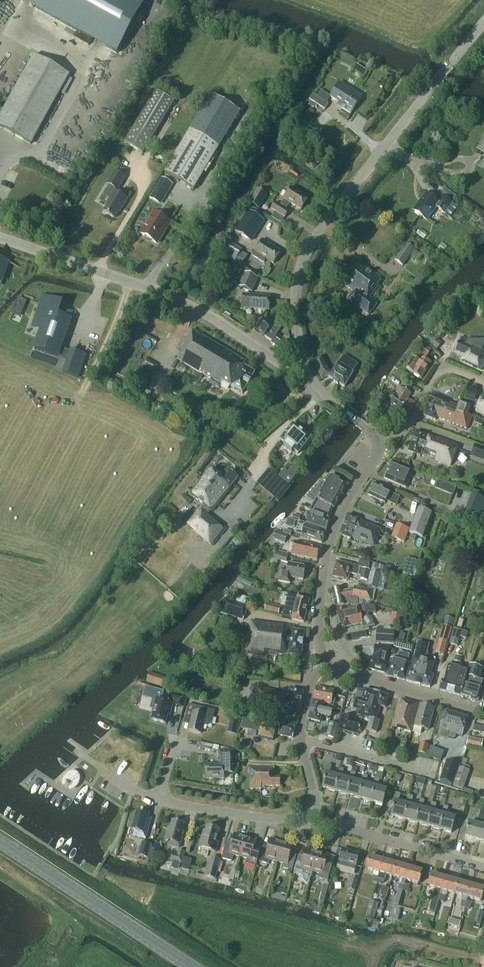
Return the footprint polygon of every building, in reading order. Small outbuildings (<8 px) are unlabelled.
[(117,54),(146,1),(144,0),(20,0),(117,54)] [(30,143),(69,73),(34,54),(4,109),(0,107),(0,126),(30,143)] [(170,79),(166,85),(176,91),(179,85),(170,79)] [(352,114),(363,97),(340,83),(331,98),(343,106),(342,108),(352,114)] [(156,91),(125,144),(142,154),(174,102),(156,91)] [(309,101),(311,102),(308,106),(313,110),(314,107),(317,109),(318,106),(325,111),(328,105),(313,95),(309,101)] [(322,129),(311,122),(305,133),(316,139),(322,129)] [(58,135),(69,140),(74,131),(63,126),(58,135)] [(191,130),(165,174),(193,191),(219,147),(191,130)] [(114,172),(107,184),(109,185),(117,190),(125,178),(114,172)] [(150,198),(159,204),(171,184),(162,179),(150,198)] [(109,185),(103,194),(110,198),(106,205),(108,205),(103,212),(114,219),(118,212),(119,212),(127,199),(116,193),(117,190),(109,185)] [(301,210),(308,199),(298,192),(297,190),(294,188),(292,189),(291,188),(284,199),(285,199),(280,206),(275,203),(271,209),(285,218),(289,212),(286,210),(290,203),(301,210)] [(457,197),(444,188),(440,194),(441,194),(437,201),(427,194),(415,211),(428,221),(438,208),(446,214),(454,203),(452,203),(457,197)] [(258,189),(250,203),(258,208),(267,194),(258,189)] [(251,207),(234,234),(238,236),(240,234),(250,241),(263,221),(261,220),(264,215),(251,207)] [(141,234),(156,244),(169,222),(154,213),(151,217),(150,217),(146,224),(147,224),(141,234)] [(266,259),(273,264),(281,252),(268,244),(269,243),(263,239),(252,255),(264,263),(266,259)] [(242,249),(228,242),(221,254),(231,260),(230,261),(241,267),(247,255),(241,251),(242,249)] [(407,244),(395,260),(403,266),(415,250),(407,244)] [(359,264),(344,284),(356,292),(350,300),(371,315),(379,304),(371,298),(380,286),(379,285),(384,279),(370,269),(369,271),(359,264)] [(221,271),(210,266),(205,277),(216,282),(221,271)] [(242,269),(236,266),(234,271),(239,274),(242,269)] [(251,292),(254,293),(259,279),(247,274),(241,288),(251,292)] [(424,280),(419,276),(413,284),(419,288),(424,280)] [(269,297),(254,296),(254,293),(251,292),(248,296),(246,296),(245,309),(252,309),(271,311),(272,300),(268,300),(269,297)] [(44,321),(34,349),(58,357),(61,348),(71,319),(59,315),(63,303),(43,296),(36,318),(44,321)] [(26,301),(19,298),(12,314),(19,317),(26,301)] [(276,335),(281,328),(271,326),(269,330),(259,323),(254,331),(264,337),(271,342),(271,343),(286,353),(290,344),(276,335)] [(181,351),(182,351),(177,360),(212,380),(210,384),(220,390),(223,384),(242,394),(254,374),(243,368),(246,362),(192,331),(181,351)] [(441,342),(430,333),(425,339),(436,348),(441,342)] [(455,350),(464,355),(462,360),(461,360),(482,370),(482,369),(483,365),(483,349),(483,347),(483,339),(467,339),(467,340),(461,337),(455,350)] [(431,350),(423,344),(418,351),(427,357),(431,350)] [(61,348),(58,357),(67,361),(63,373),(78,378),(86,355),(71,350),(70,351),(61,348)] [(420,360),(413,356),(405,368),(421,378),(431,363),(422,357),(420,360)] [(322,381),(330,379),(335,382),(335,384),(338,386),(339,385),(345,388),(354,374),(353,374),(358,365),(344,357),(339,365),(338,365),(332,376),(322,358),(313,363),(322,381)] [(158,365),(147,358),(142,366),(154,373),(158,365)] [(401,380),(392,375),(388,381),(397,386),(401,380)] [(395,395),(394,394),(388,404),(408,415),(415,403),(408,399),(411,393),(400,386),(395,395)] [(468,388),(463,401),(472,405),(471,407),(471,408),(476,410),(475,412),(483,416),(483,395),(483,394),(479,403),(474,401),(477,392),(468,388)] [(444,419),(450,405),(443,402),(443,401),(431,396),(423,415),(436,420),(437,417),(444,419)] [(471,408),(471,407),(460,402),(458,408),(450,405),(444,419),(443,420),(467,430),(473,417),(468,415),(470,409),(471,408)] [(311,439),(293,425),(281,440),(299,454),(311,439)] [(427,436),(415,432),(407,452),(419,456),(422,449),(437,455),(434,461),(450,466),(457,446),(436,438),(434,441),(426,438),(427,436)] [(474,445),(471,455),(483,460),(483,449),(474,445)] [(413,471),(391,463),(384,480),(406,488),(413,471)] [(293,464),(287,472),(284,470),(279,476),(288,484),(300,470),(293,464)] [(199,510),(188,524),(196,530),(195,531),(210,544),(221,531),(205,517),(210,511),(211,512),(229,490),(229,489),(238,478),(229,470),(222,478),(211,469),(200,482),(204,485),(194,497),(205,506),(201,511),(199,510)] [(276,475),(264,489),(279,502),(291,487),(276,475)] [(341,480),(340,482),(330,476),(324,482),(321,483),(308,498),(314,502),(309,511),(328,517),(333,508),(334,508),(344,490),(345,490),(349,484),(341,480)] [(429,494),(452,501),(457,486),(434,479),(429,494)] [(400,497),(372,484),(367,495),(385,504),(386,502),(395,506),(400,497)] [(483,521),(483,500),(474,497),(468,516),(483,521)] [(311,506),(303,503),(301,508),(309,511),(311,506)] [(431,513),(418,508),(409,533),(422,538),(431,513)] [(330,519),(310,512),(307,522),(327,529),(330,519)] [(359,520),(347,516),(340,536),(352,540),(352,539),(375,547),(381,530),(358,521),(359,520)] [(289,519),(286,526),(294,529),(295,528),(297,522),(289,519)] [(299,521),(295,534),(321,543),(322,544),(326,531),(325,530),(299,521)] [(410,529),(397,524),(392,538),(404,542),(410,529)] [(274,538),(285,542),(287,535),(276,531),(274,538)] [(303,544),(295,542),(292,555),(317,560),(320,547),(312,546),(312,545),(303,543),(303,544)] [(287,556),(276,553),(274,560),(285,562),(287,556)] [(358,566),(358,567),(359,567),(359,568),(362,568),(369,570),(370,563),(359,560),(358,566)] [(336,561),(333,577),(348,580),(349,574),(361,576),(362,568),(359,568),(359,567),(358,567),(358,566),(336,561)] [(287,570),(280,569),(278,581),(290,583),(291,577),(304,579),(306,565),(288,563),(287,570)] [(404,567),(403,573),(412,576),(414,570),(404,567)] [(361,576),(360,578),(367,580),(369,570),(362,568),(361,576)] [(371,572),(367,586),(377,589),(380,574),(371,572)] [(342,588),(331,590),(334,608),(348,605),(350,606),(358,604),(357,598),(373,601),(375,591),(354,588),(354,591),(349,590),(342,592),(342,588)] [(288,594),(282,617),(292,620),(304,622),(309,599),(298,596),(298,597),(288,594)] [(237,598),(236,602),(245,605),(247,598),(241,596),(240,599),(237,598)] [(232,602),(228,615),(243,620),(248,607),(232,602)] [(281,607),(266,604),(264,611),(279,614),(281,607)] [(344,606),(336,609),(342,629),(351,626),(362,623),(363,623),(361,616),(367,614),(376,613),(375,606),(367,605),(349,609),(348,606),(344,607),(344,606)] [(249,641),(248,653),(264,655),(265,646),(277,648),(276,657),(277,657),(277,655),(285,656),(287,656),(287,654),(301,656),(304,632),(291,631),(291,627),(278,625),(277,634),(259,632),(260,623),(252,622),(250,633),(255,634),(254,642),(249,641)] [(451,628),(442,626),(436,653),(444,655),(448,639),(448,640),(451,628)] [(453,628),(449,644),(457,646),(459,637),(466,638),(468,632),(453,628)] [(376,644),(393,644),(394,631),(377,631),(376,644)] [(410,670),(409,670),(406,681),(415,683),(415,684),(418,685),(425,660),(429,644),(418,642),(414,658),(410,670)] [(373,656),(370,670),(385,674),(387,664),(386,664),(390,647),(375,647),(374,657),(373,656)] [(386,676),(404,681),(408,664),(407,664),(409,655),(398,652),(396,661),(390,660),(386,676)] [(425,660),(418,685),(420,685),(420,684),(430,687),(433,676),(432,675),(435,663),(425,660)] [(191,664),(189,670),(195,673),(198,667),(191,664)] [(466,681),(462,697),(470,699),(472,701),(475,703),(478,701),(481,690),(480,690),(481,685),(475,683),(476,679),(479,680),(482,668),(470,665),(466,681)] [(466,681),(469,669),(460,667),(460,669),(449,666),(446,676),(448,676),(446,681),(443,680),(440,690),(462,697),(466,681)] [(168,678),(150,673),(147,682),(165,688),(168,678)] [(334,691),(317,687),(314,701),(331,705),(334,691)] [(290,689),(289,695),(259,688),(254,713),(283,719),(285,710),(299,713),(303,692),(290,689)] [(356,699),(353,708),(359,710),(358,715),(370,718),(377,692),(374,691),(373,692),(366,690),(365,689),(365,690),(359,689),(356,699)] [(370,718),(367,730),(376,733),(379,720),(376,720),(380,706),(385,708),(388,696),(387,696),(380,694),(380,693),(377,692),(370,718)] [(171,693),(169,700),(177,702),(176,706),(184,708),(186,698),(171,693)] [(155,698),(152,709),(154,710),(151,720),(166,724),(169,711),(171,711),(173,703),(155,698)] [(417,705),(400,700),(393,726),(410,731),(417,705)] [(312,701),(308,719),(309,719),(322,723),(323,718),(321,717),(321,716),(331,718),(332,712),(322,710),(324,704),(314,701),(312,701)] [(193,718),(189,731),(201,734),(203,725),(207,726),(211,724),(213,717),(215,711),(189,704),(186,716),(193,718)] [(428,731),(433,709),(420,706),(414,727),(412,733),(420,735),(422,729),(428,731)] [(362,720),(354,718),(354,715),(343,712),(340,726),(359,731),(362,720)] [(467,719),(445,713),(440,730),(449,732),(447,737),(455,739),(455,737),(456,734),(462,736),(467,719)] [(232,715),(230,723),(238,726),(240,717),(232,715)] [(244,718),(239,731),(241,728),(261,733),(260,737),(274,740),(275,733),(279,734),(279,735),(293,738),(296,727),(282,724),(282,725),(277,724),(276,726),(264,724),(264,722),(244,718)] [(327,736),(334,738),(338,725),(330,722),(327,736)] [(481,748),(483,741),(468,737),(467,745),(481,748)] [(429,746),(419,743),(416,753),(426,756),(429,746)] [(441,760),(443,754),(430,749),(427,755),(441,760)] [(206,779),(224,779),(224,773),(233,773),(233,751),(219,751),(219,765),(206,765),(206,779)] [(441,780),(439,783),(451,787),(452,784),(459,765),(447,761),(441,780)] [(339,777),(337,776),(330,774),(332,766),(327,765),(325,773),(327,774),(323,788),(335,792),(339,777)] [(274,767),(249,767),(250,789),(261,789),(261,786),(280,785),(280,776),(274,777),(274,767)] [(351,780),(349,779),(342,777),(344,769),(339,768),(337,776),(339,777),(335,792),(347,795),(351,780)] [(470,771),(459,768),(452,786),(463,790),(470,771)] [(363,783),(361,782),(354,780),(356,773),(351,771),(349,779),(351,780),(347,795),(359,798),(363,783)] [(64,779),(63,780),(64,780),(71,781),(75,787),(74,788),(75,788),(76,787),(77,786),(77,785),(78,784),(79,783),(79,781),(79,780),(79,779),(79,778),(79,777),(78,776),(78,775),(77,774),(76,774),(76,773),(75,773),(74,772),(73,772),(72,772),(71,773),(69,773),(68,774),(67,775),(66,776),(65,777),(64,778),(64,779)] [(375,786),(373,786),(366,784),(368,776),(363,775),(361,782),(363,783),(359,798),(371,801),(375,786)] [(373,786),(375,786),(371,801),(383,805),(387,789),(378,787),(380,779),(375,778),(373,786)] [(408,804),(406,804),(398,802),(400,794),(395,793),(393,802),(395,802),(391,816),(403,820),(408,804)] [(406,804),(408,804),(403,820),(415,823),(420,808),(417,807),(411,805),(413,798),(408,796),(406,804)] [(417,807),(420,808),(415,823),(427,827),(432,811),(429,810),(423,808),(425,801),(420,800),(417,807)] [(429,810),(432,811),(427,827),(439,830),(444,814),(441,813),(435,812),(437,804),(431,803),(429,810)] [(441,813),(444,814),(439,830),(451,833),(456,817),(447,815),(449,807),(443,806),(441,813)] [(147,820),(149,814),(136,812),(131,830),(135,831),(134,837),(145,839),(151,820),(147,820)] [(184,824),(172,820),(170,828),(168,827),(165,840),(169,841),(168,845),(179,848),(184,832),(182,831),(184,824)] [(465,837),(479,841),(483,826),(469,822),(465,837)] [(216,842),(220,829),(207,826),(206,831),(204,830),(199,847),(216,852),(218,842),(216,842)] [(234,855),(240,857),(245,838),(240,836),(241,835),(235,834),(231,846),(225,845),(222,859),(232,862),(234,855)] [(245,838),(240,857),(247,859),(245,863),(255,866),(259,854),(253,852),(257,840),(251,838),(251,839),(245,838)] [(270,860),(277,862),(282,843),(277,841),(277,840),(271,839),(268,851),(262,850),(259,862),(269,865),(270,860)] [(147,858),(151,845),(142,843),(139,856),(147,858)] [(154,843),(151,853),(158,855),(161,845),(154,843)] [(282,843),(277,862),(283,864),(282,868),(292,871),(296,859),(290,857),(293,845),(287,843),(287,844),(282,843)] [(306,883),(308,884),(308,885),(309,885),(312,872),(317,852),(313,851),(313,850),(307,848),(304,861),(298,860),(294,874),(304,877),(304,879),(304,881),(306,883)] [(360,854),(343,849),(339,862),(353,866),(356,866),(360,854)] [(177,855),(171,854),(169,860),(173,861),(172,867),(173,869),(177,870),(179,869),(180,863),(182,863),(185,852),(179,850),(177,855)] [(323,854),(317,852),(312,872),(319,874),(317,878),(328,881),(332,865),(326,863),(329,854),(323,853),(323,854)] [(369,856),(366,869),(374,872),(373,875),(374,875),(378,876),(379,873),(383,860),(369,856)] [(215,879),(220,860),(211,857),(208,870),(206,869),(204,876),(215,879)] [(189,871),(192,860),(184,858),(181,869),(189,871)] [(379,873),(378,876),(383,878),(382,880),(385,881),(386,875),(392,877),(396,864),(383,860),(379,873)] [(339,862),(336,870),(350,874),(353,866),(339,862)] [(396,864),(392,877),(401,879),(400,883),(405,884),(406,881),(409,868),(396,864)] [(409,868),(406,881),(419,884),(423,871),(409,868)] [(432,874),(428,887),(435,889),(432,900),(438,902),(439,901),(441,894),(442,891),(445,878),(432,874)] [(358,880),(351,878),(347,890),(354,892),(358,880)] [(442,891),(441,894),(444,895),(445,895),(446,896),(447,892),(455,894),(458,882),(445,878),(442,891)] [(458,882),(455,894),(462,897),(461,900),(463,900),(467,902),(468,898),(471,885),(458,882)] [(468,898),(481,902),(483,893),(483,889),(471,885),(468,898)] [(378,903),(370,901),(366,916),(374,918),(378,903)] [(450,907),(443,905),(439,918),(446,920),(450,907)] [(483,912),(477,910),(474,922),(475,922),(473,928),(479,929),(480,924),(481,924),(483,912)]
